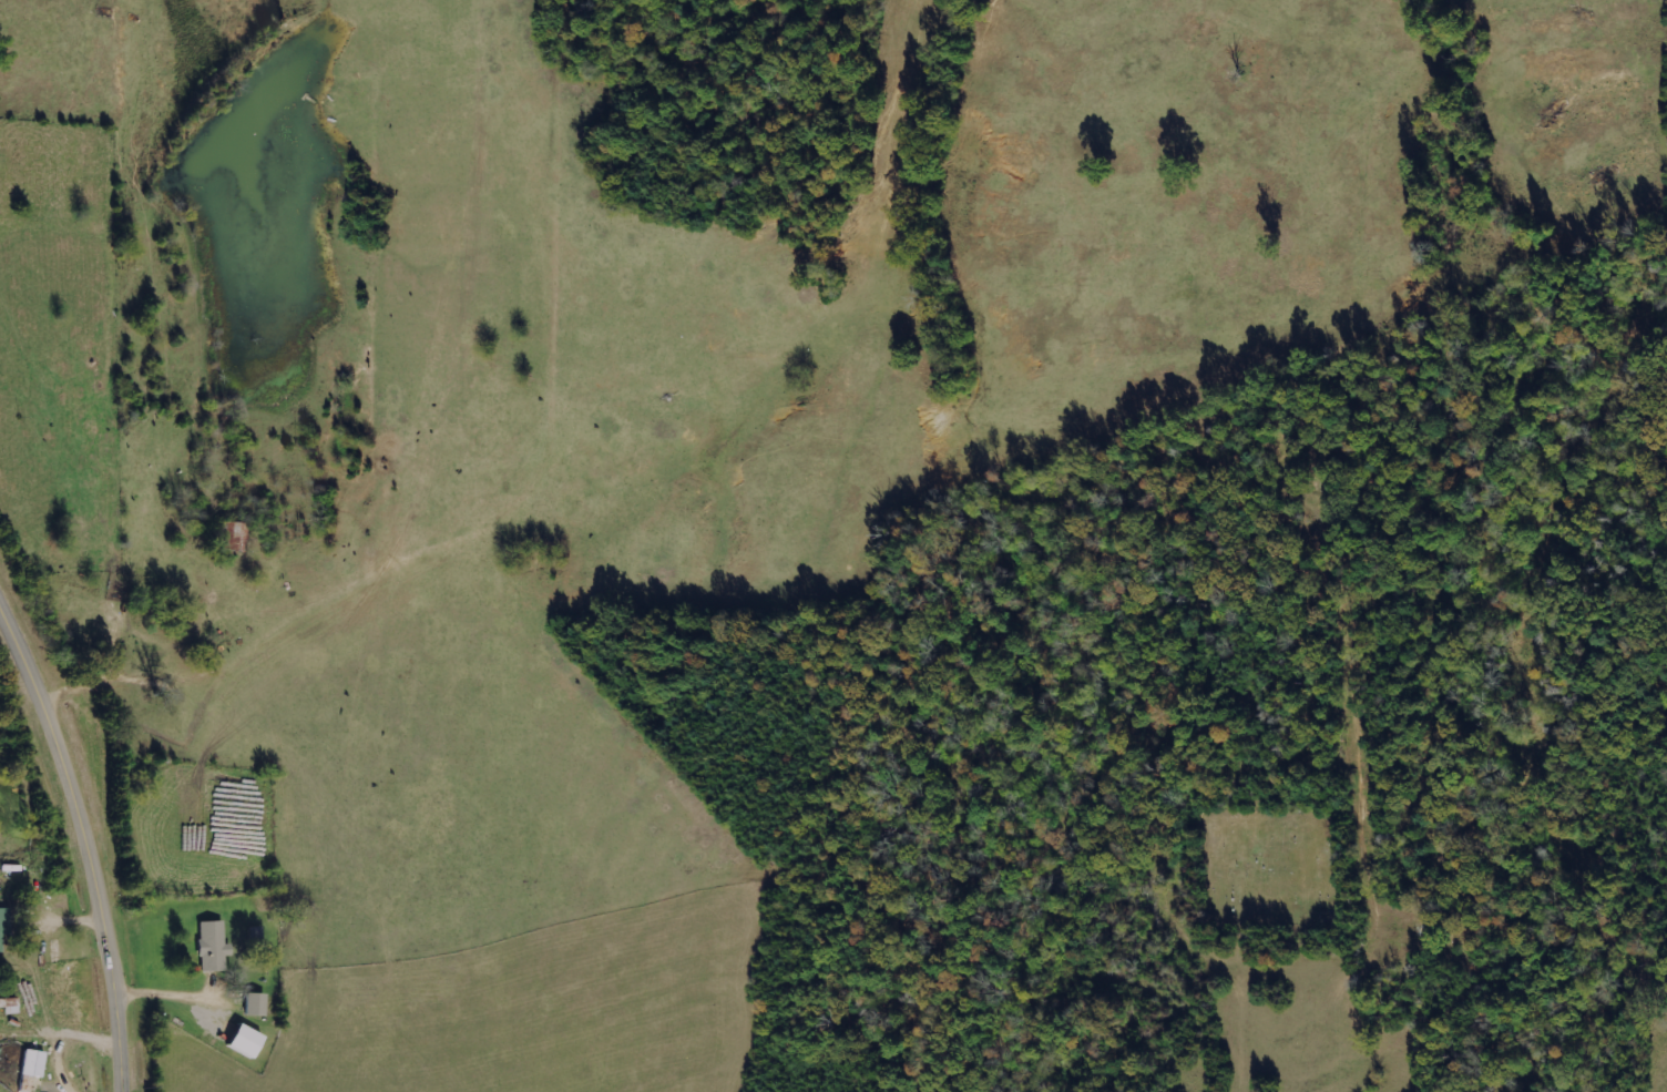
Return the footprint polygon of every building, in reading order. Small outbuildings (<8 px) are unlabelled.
[(224,921),(199,921),(201,971),(226,970),(225,956),(232,955),(232,944),(224,944),(224,921)] [(246,1015),(265,1016),(266,993),(247,993),(246,1015)] [(253,1058),(264,1036),(239,1023),(227,1046),(253,1058)] [(42,1077),(46,1051),(25,1049),(22,1075),(42,1077)]
